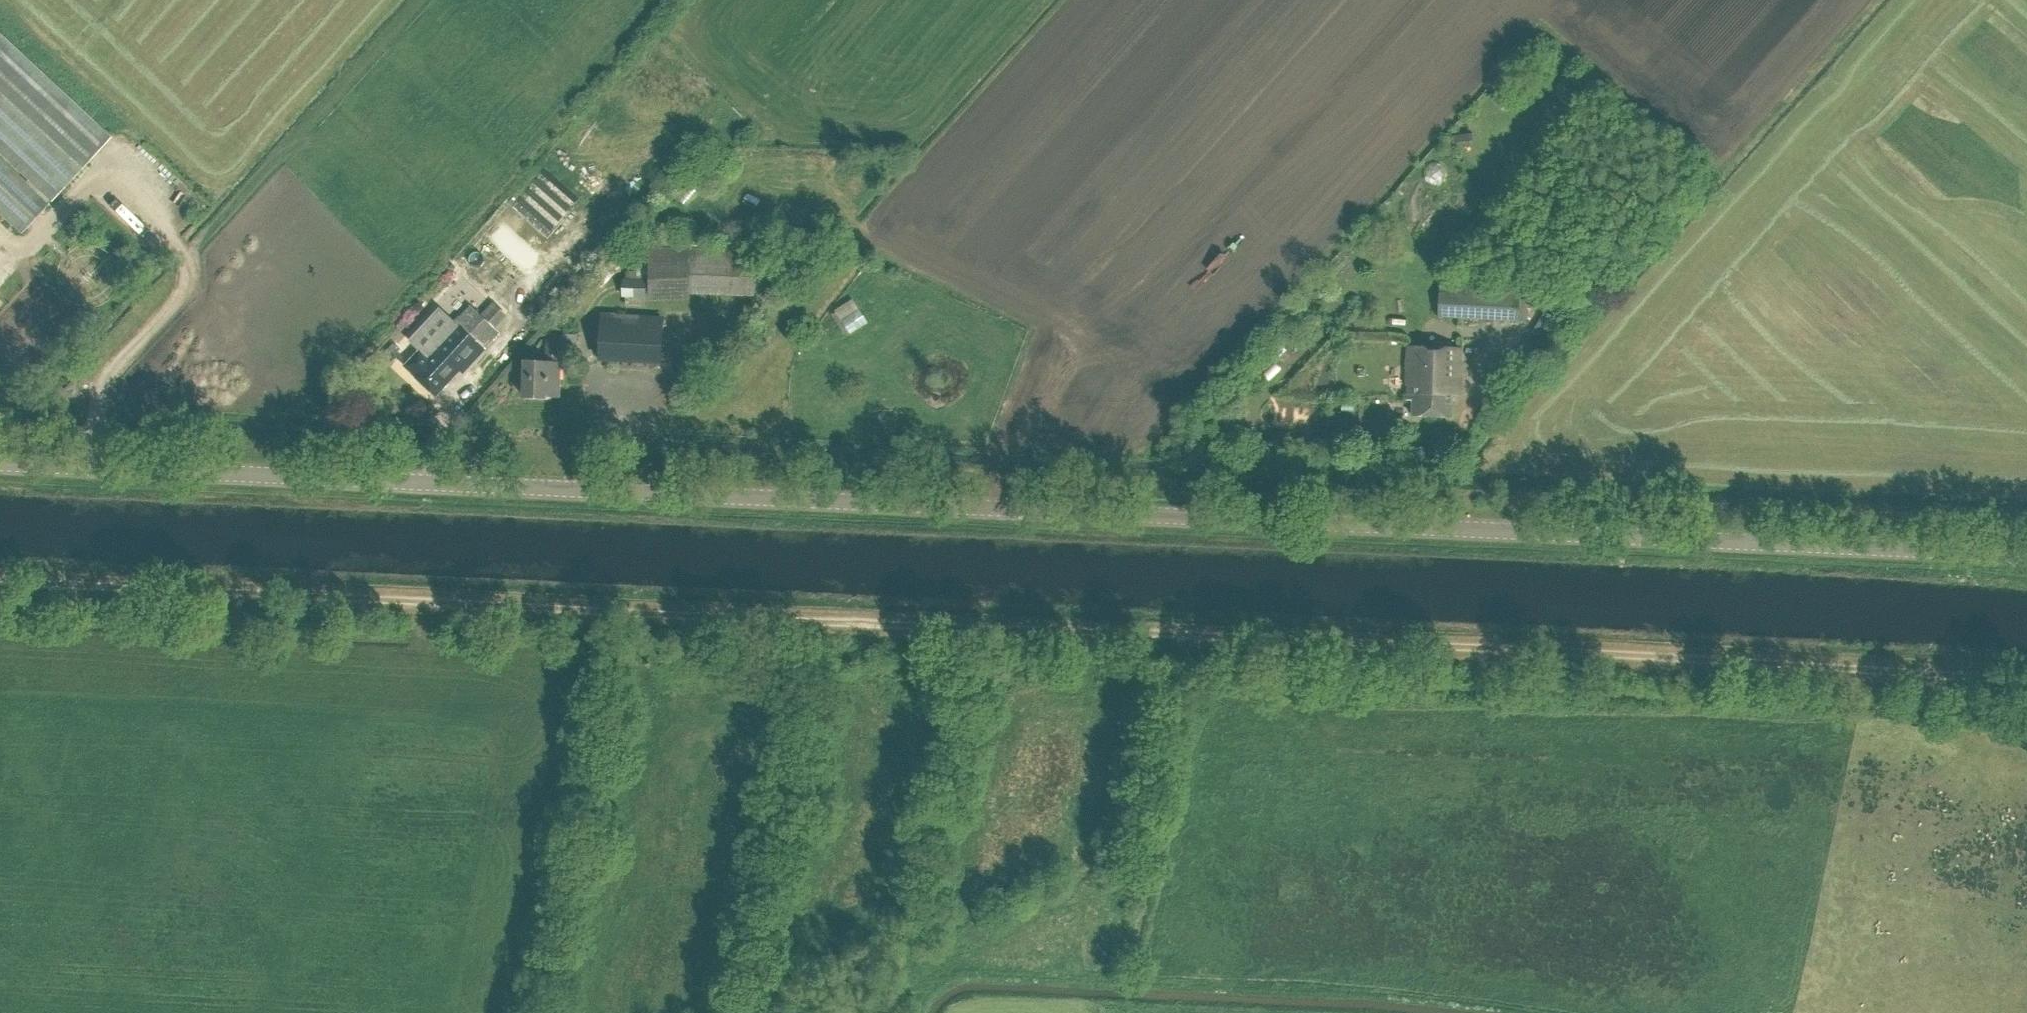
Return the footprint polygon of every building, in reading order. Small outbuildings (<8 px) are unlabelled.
[(111,138),(0,36),(0,216),(21,235),(111,138)] [(650,271),(649,294),(743,294),(743,272),(650,271)] [(624,278),(624,296),(648,296),(649,279),(624,278)] [(1482,287),(1464,286),(1464,282),(1441,280),(1439,317),(1520,322),(1521,296),(1482,294),(1482,287)] [(755,307),(755,292),(692,294),(692,309),(755,307)] [(650,298),(651,316),(690,315),(689,297),(650,298)] [(846,338),(868,325),(854,301),(832,314),(846,338)] [(509,316),(495,302),(483,315),(472,306),(456,323),(427,356),(422,351),(408,367),(417,375),(415,376),(439,398),(463,371),(467,375),(487,351),(502,333),(497,328),(509,316)] [(662,362),(663,317),(603,315),(602,360),(662,362)] [(559,397),(565,337),(549,335),(546,362),(527,360),(524,396),(546,398),(547,395),(559,397)] [(1460,395),(1461,347),(1409,345),(1407,399),(1414,399),(1413,414),(1452,416),(1453,394),(1460,395)] [(599,376),(664,377),(664,365),(599,364),(599,376)] [(72,399),(78,393),(70,385),(64,392),(72,399)]
